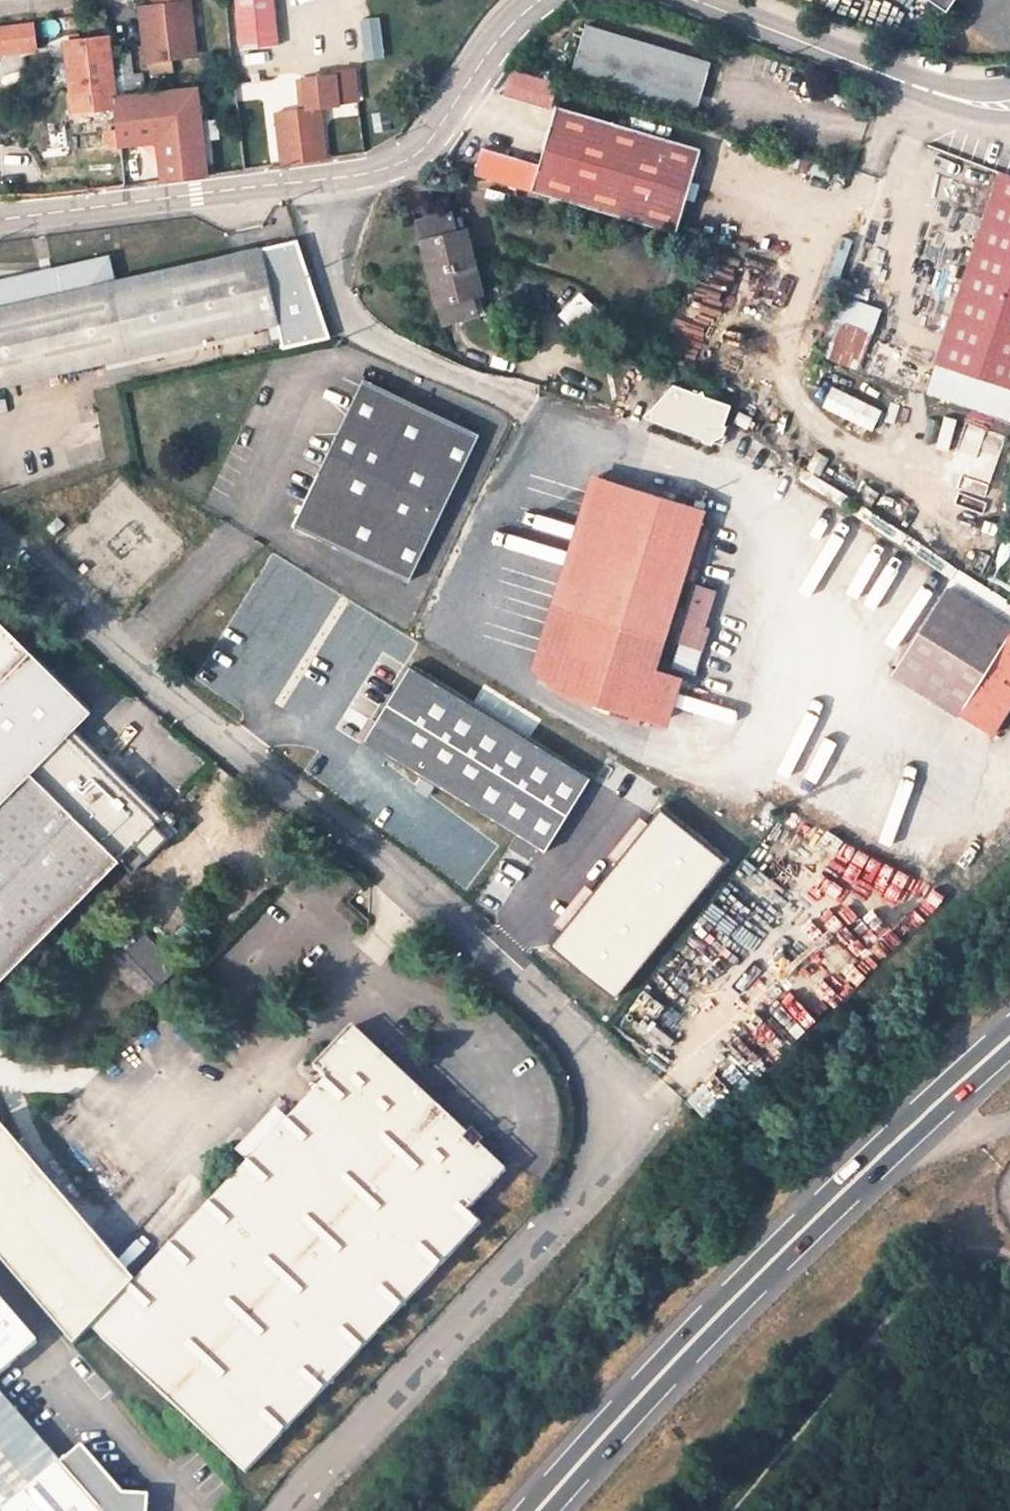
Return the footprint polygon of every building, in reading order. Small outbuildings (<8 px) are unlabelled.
[(164,4),(141,7),(147,59),(171,56),(193,54),(187,2),(182,2),(182,0),(163,0),(164,4)] [(240,51),(278,46),(272,0),(235,0),(240,51)] [(383,15),(363,18),(368,56),(387,54),(383,15)] [(33,22),(3,26),(6,51),(36,48),(33,22)] [(693,111),(707,63),(588,28),(574,74),(693,111)] [(107,37),(72,42),(81,109),(116,104),(115,99),(107,37)] [(72,42),(65,43),(73,109),(81,109),(72,42)] [(150,74),(173,71),(171,56),(147,59),(150,74)] [(550,107),(557,83),(510,69),(504,93),(550,107)] [(335,104),(334,99),(357,96),(354,71),(333,73),(333,75),(302,79),(307,108),(274,112),(281,163),(323,157),(319,129),(317,109),(316,107),(335,104)] [(152,94),(115,99),(116,104),(121,146),(150,143),(150,136),(157,135),(152,101),(152,94)] [(196,96),(152,101),(157,135),(162,180),(206,174),(196,96)] [(474,173),(676,232),(699,148),(556,105),(540,164),(482,147),(474,173)] [(317,109),(319,129),(329,127),(326,108),(317,109)] [(1001,173),(937,362),(928,391),(1009,418),(1009,176),(1001,173)] [(449,213),(418,221),(443,322),(475,314),(470,295),(480,293),(465,229),(454,231),(449,213)] [(278,322),(261,247),(114,281),(108,255),(0,279),(0,385),(278,322)] [(576,324),(599,308),(587,290),(564,306),(576,324)] [(879,310),(840,295),(818,353),(858,367),(879,310)] [(478,434),(364,379),(294,524),(408,581),(478,434)] [(688,393),(671,386),(647,411),(650,415),(648,421),(698,442),(696,445),(716,452),(724,432),(719,430),(727,407),(700,397),(695,390),(688,393)] [(871,430),(881,410),(832,386),(823,406),(871,430)] [(644,700),(575,680),(560,666),(613,495),(700,522),(704,508),(701,508),(597,477),(538,668),(562,691),(660,720),(674,675),(654,669),(644,700)] [(700,522),(613,495),(560,666),(575,680),(644,700),(654,669),(683,577),(700,522)] [(56,537),(67,526),(59,518),(49,530),(56,537)] [(700,522),(683,577),(692,580),(710,525),(700,522)] [(957,569),(893,672),(991,734),(1009,704),(1009,627),(1005,624),(1009,616),(1009,602),(982,585),(957,569)] [(707,625),(700,623),(711,588),(692,582),(684,606),(679,604),(672,627),(677,629),(676,633),(673,640),(677,641),(669,665),(693,672),(700,649),(707,625)] [(139,599),(136,596),(124,607),(128,610),(139,599)] [(73,728),(91,709),(31,650),(0,682),(0,802),(73,728)] [(543,850),(589,775),(410,665),(364,739),(543,850)] [(0,802),(0,978),(161,815),(73,728),(0,802)] [(166,957),(155,946),(145,936),(128,953),(138,963),(149,973),(159,983),(176,967),(166,957)] [(353,1029),(337,1046),(372,1047),(353,1029)] [(329,1081),(290,1123),(250,1165),(135,1287),(107,1316),(94,1330),(247,1476),(483,1227),(470,1214),(509,1173),(482,1148),(477,1153),(466,1143),(470,1137),(372,1047),(337,1046),(315,1069),(329,1081)] [(238,1153),(250,1165),(290,1123),(277,1110),(238,1153)] [(94,1330),(107,1316),(59,1264),(92,1236),(0,1127),(0,1262),(75,1351),(94,1330)] [(487,1143),(475,1132),(470,1137),(466,1143),(477,1153),(482,1148),(487,1143)] [(135,1287),(92,1236),(59,1264),(107,1316),(135,1287)] [(37,1342),(0,1300),(0,1375),(37,1342)] [(149,1495),(123,1494),(82,1445),(61,1463),(0,1392),(0,1510),(148,1510),(149,1495)]
